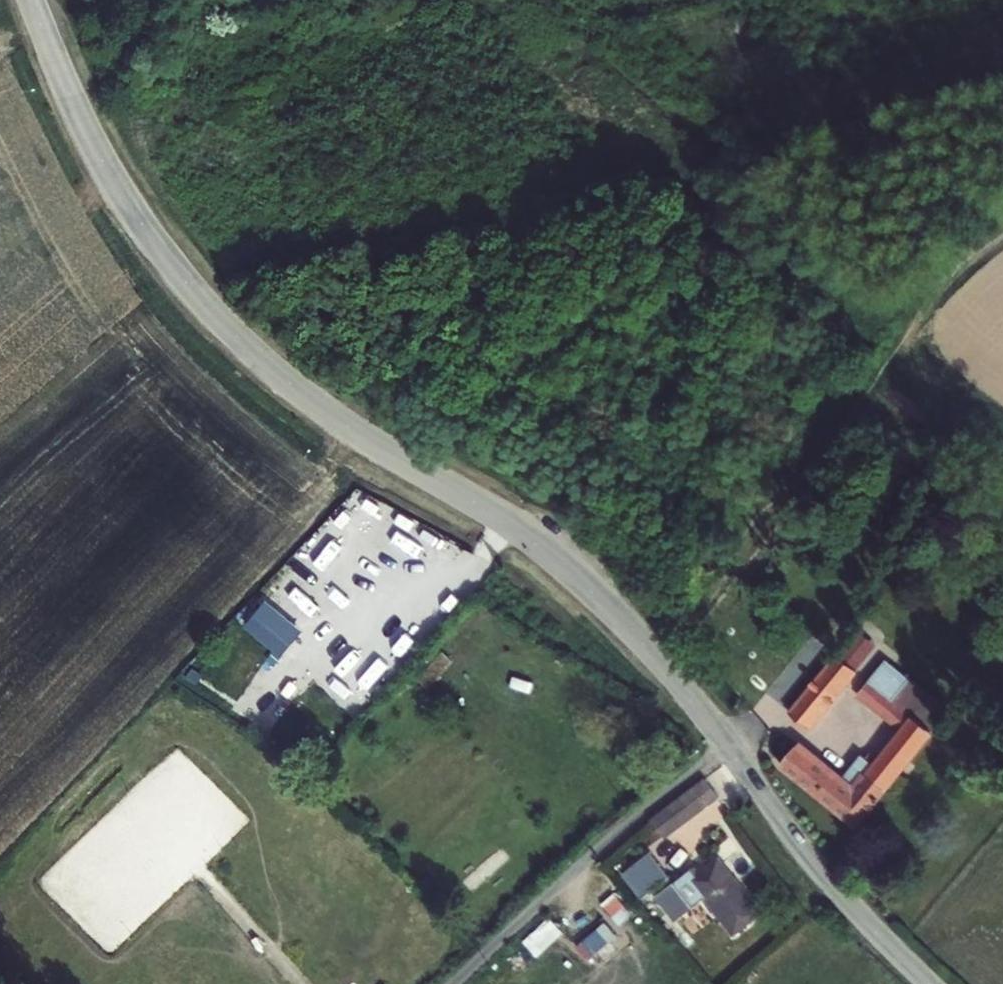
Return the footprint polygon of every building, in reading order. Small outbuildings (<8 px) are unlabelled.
[(864,659),(844,642),(794,704),(811,719),(864,659)] [(782,757),(854,816),(953,697),(890,646),(860,682),(902,718),(874,751),(860,739),(836,765),(800,736),(782,757)] [(518,707),(536,694),(519,671),(501,685),(518,707)] [(706,779),(651,821),(667,840),(722,798),(706,779)] [(653,857),(631,876),(649,898),(671,879),(653,857)] [(724,858),(702,878),(696,871),(677,889),(697,913),(707,903),(741,942),(773,913),(724,858)] [(617,927),(631,915),(613,893),(599,905),(617,927)]
